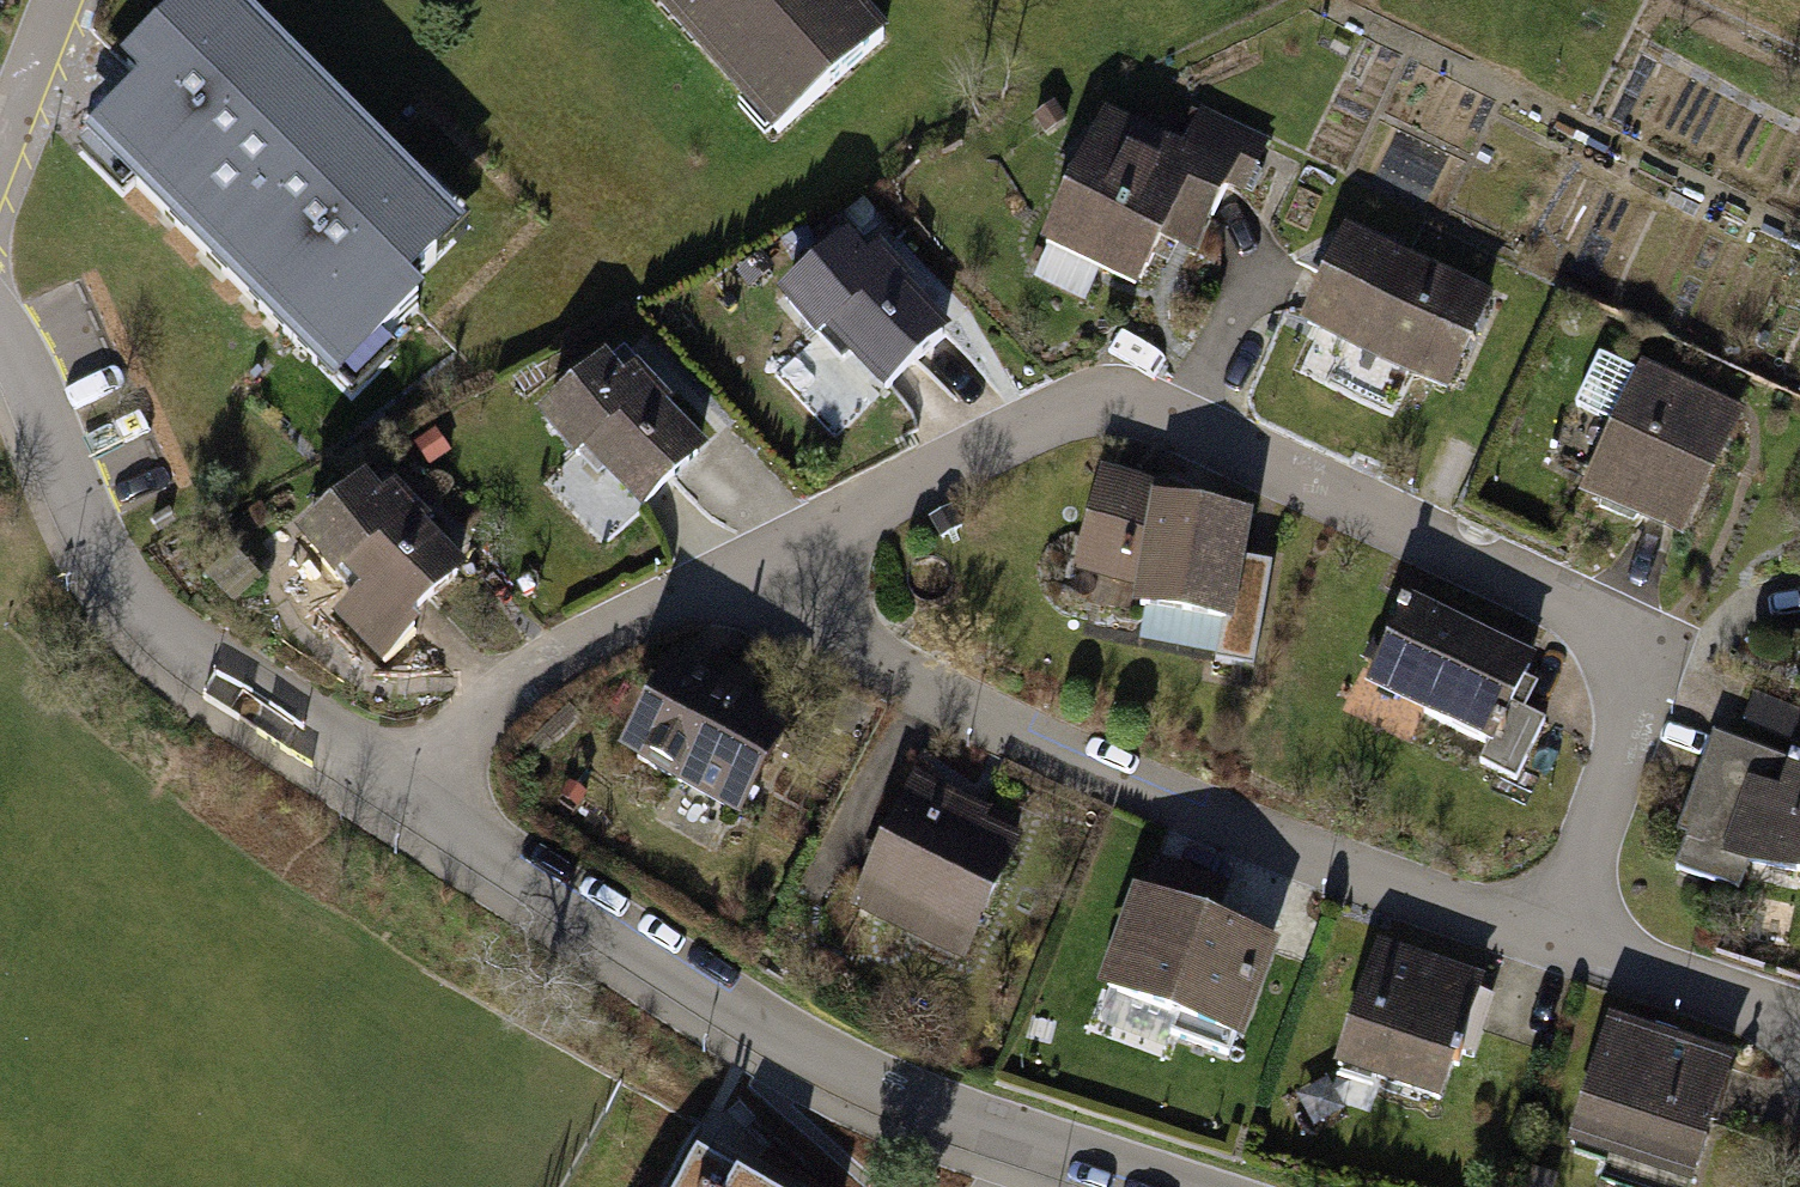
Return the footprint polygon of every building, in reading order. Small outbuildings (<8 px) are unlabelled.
[(233,0),(189,0),(117,71),(139,93),(86,145),(333,394),(423,306),(408,290),(465,234),(233,0)] [(779,145),(895,42),(857,0),(649,0),(779,145)] [(1110,113),(1045,250),(1128,289),(1160,221),(1223,251),(1274,144),(1214,115),(1196,153),(1110,113)] [(1338,228),(1299,330),(1444,385),(1483,282),(1338,228)] [(849,234),(778,305),(874,399),(944,328),(849,234)] [(608,354),(534,421),(625,520),(699,452),(608,354)] [(1633,366),(1582,483),(1688,529),(1739,412),(1633,366)] [(1107,459),(1067,556),(1224,620),(1264,523),(1107,459)] [(365,474),(293,544),(386,640),(458,571),(365,474)] [(1407,597),(1360,686),(1484,751),(1531,662),(1407,597)] [(658,669),(618,757),(740,811),(779,724),(658,669)] [(1761,847),(1799,861),(1799,754),(1796,753),(1761,847)] [(890,767),(845,888),(970,934),(1015,812),(890,767)] [(1134,871),(1094,971),(1237,1028),(1277,928),(1134,871)] [(1382,936),(1338,1049),(1449,1092),(1493,978),(1382,936)] [(1613,1024),(1569,1138),(1680,1180),(1724,1067),(1613,1024)] [(687,1186),(732,1186),(698,1168),(687,1186)]
